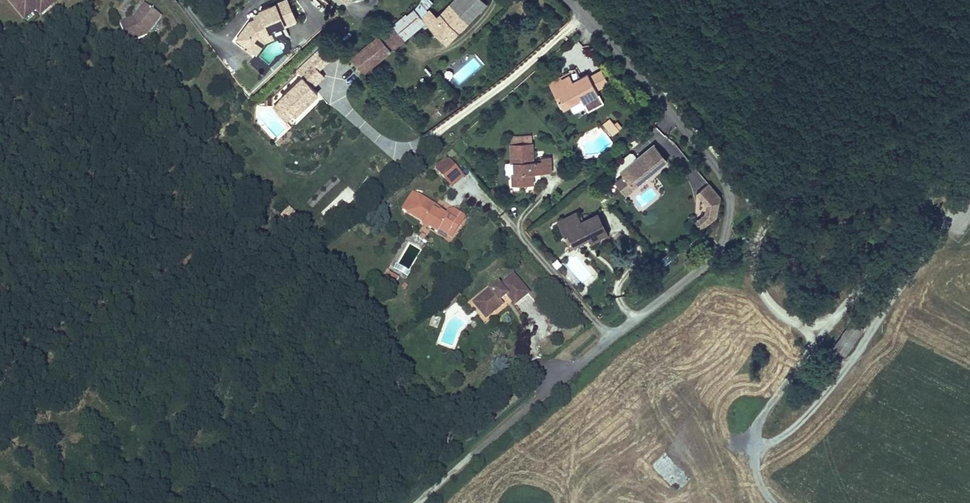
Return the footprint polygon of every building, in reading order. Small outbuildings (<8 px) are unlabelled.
[(24,19),(31,13),(32,14),(37,11),(38,12),(43,8),(46,12),(52,7),(51,5),(57,0),(8,0),(24,19)] [(295,19),(287,0),(284,0),(260,10),(263,16),(256,19),(250,22),(237,39),(247,46),(251,40),(257,44),(262,38),(271,34),(270,30),(284,24),(295,19)] [(430,0),(421,0),(419,5),(425,10),(432,2),(430,0)] [(487,3),(483,0),(454,0),(451,4),(468,21),(469,22),(487,3)] [(147,36),(162,17),(145,4),(138,13),(140,14),(138,17),(136,16),(134,19),(120,24),(128,44),(147,36)] [(445,43),(468,21),(451,4),(438,17),(430,10),(427,12),(425,10),(419,5),(408,16),(417,27),(424,21),(445,43)] [(407,17),(405,15),(398,22),(393,26),(404,38),(417,27),(408,16),(407,17)] [(285,27),(297,22),(295,19),(284,24),(285,27)] [(364,73),(391,50),(390,50),(404,38),(393,26),(393,25),(385,31),(379,36),(370,44),(360,52),(351,59),(364,73)] [(256,53),(265,41),(273,37),(271,34),(262,38),(257,44),(251,40),(247,46),(256,53)] [(299,73),(321,52),(318,50),(296,70),(299,73)] [(318,92),(312,86),(324,76),(318,69),(328,60),(321,52),(299,73),(303,78),(280,99),(281,100),(274,107),(287,121),(294,114),(295,115),(305,105),(303,104),(307,100),(308,102),(318,92)] [(473,55),(452,79),(460,86),(481,63),(473,55)] [(608,83),(601,69),(589,76),(593,84),(596,89),(608,83)] [(589,76),(588,73),(573,82),(569,75),(562,79),(550,85),(562,106),(580,96),(582,99),(583,102),(599,94),(593,84),(589,76)] [(550,85),(562,79),(560,76),(549,83),(550,85)] [(582,99),(580,96),(562,106),(563,110),(582,99)] [(615,125),(614,123),(609,118),(604,123),(610,130),(615,125)] [(619,129),(615,125),(610,130),(613,134),(619,129)] [(532,142),(532,135),(510,136),(511,144),(532,142)] [(551,172),(550,156),(542,157),(542,160),(533,161),(532,142),(511,144),(512,163),(514,162),(515,173),(512,173),(513,185),(533,184),(532,173),(551,172)] [(651,173),(667,159),(654,143),(637,157),(633,152),(630,152),(615,165),(623,175),(634,187),(648,175),(646,173),(649,170),(651,173)] [(444,177),(456,167),(451,161),(439,171),(444,177)] [(453,187),(464,177),(456,167),(444,177),(453,187)] [(634,187),(623,175),(616,181),(626,194),(634,187)] [(716,216),(720,197),(709,183),(696,193),(706,205),(705,213),(701,216),(706,224),(716,216)] [(439,212),(434,208),(436,205),(413,191),(402,209),(424,223),(426,221),(431,224),(429,227),(438,233),(439,230),(447,236),(456,222),(460,225),(465,217),(454,210),(447,211),(446,214),(440,211),(439,212)] [(299,218),(289,208),(282,215),(291,225),(299,218)] [(578,214),(577,212),(557,221),(564,235),(567,233),(562,222),(578,214)] [(608,233),(598,212),(581,221),(578,214),(562,222),(567,233),(564,235),(569,246),(588,236),(589,238),(591,242),(608,233)] [(706,224),(701,216),(695,221),(701,228),(706,224)] [(452,238),(461,225),(460,225),(456,222),(447,236),(452,238)] [(589,238),(588,236),(569,246),(570,248),(589,238)] [(864,265),(863,261),(855,255),(848,265),(856,271),(860,271),(864,265)] [(394,287),(399,278),(389,273),(385,282),(394,287)] [(501,301),(507,296),(515,305),(529,294),(514,275),(501,286),(499,284),(492,291),(491,289),(474,303),(484,315),(491,309),(494,312),(503,305),(501,301)] [(446,312),(458,302),(455,298),(453,296),(441,306),(446,312)] [(486,319),(494,312),(491,309),(484,315),(486,319)]
